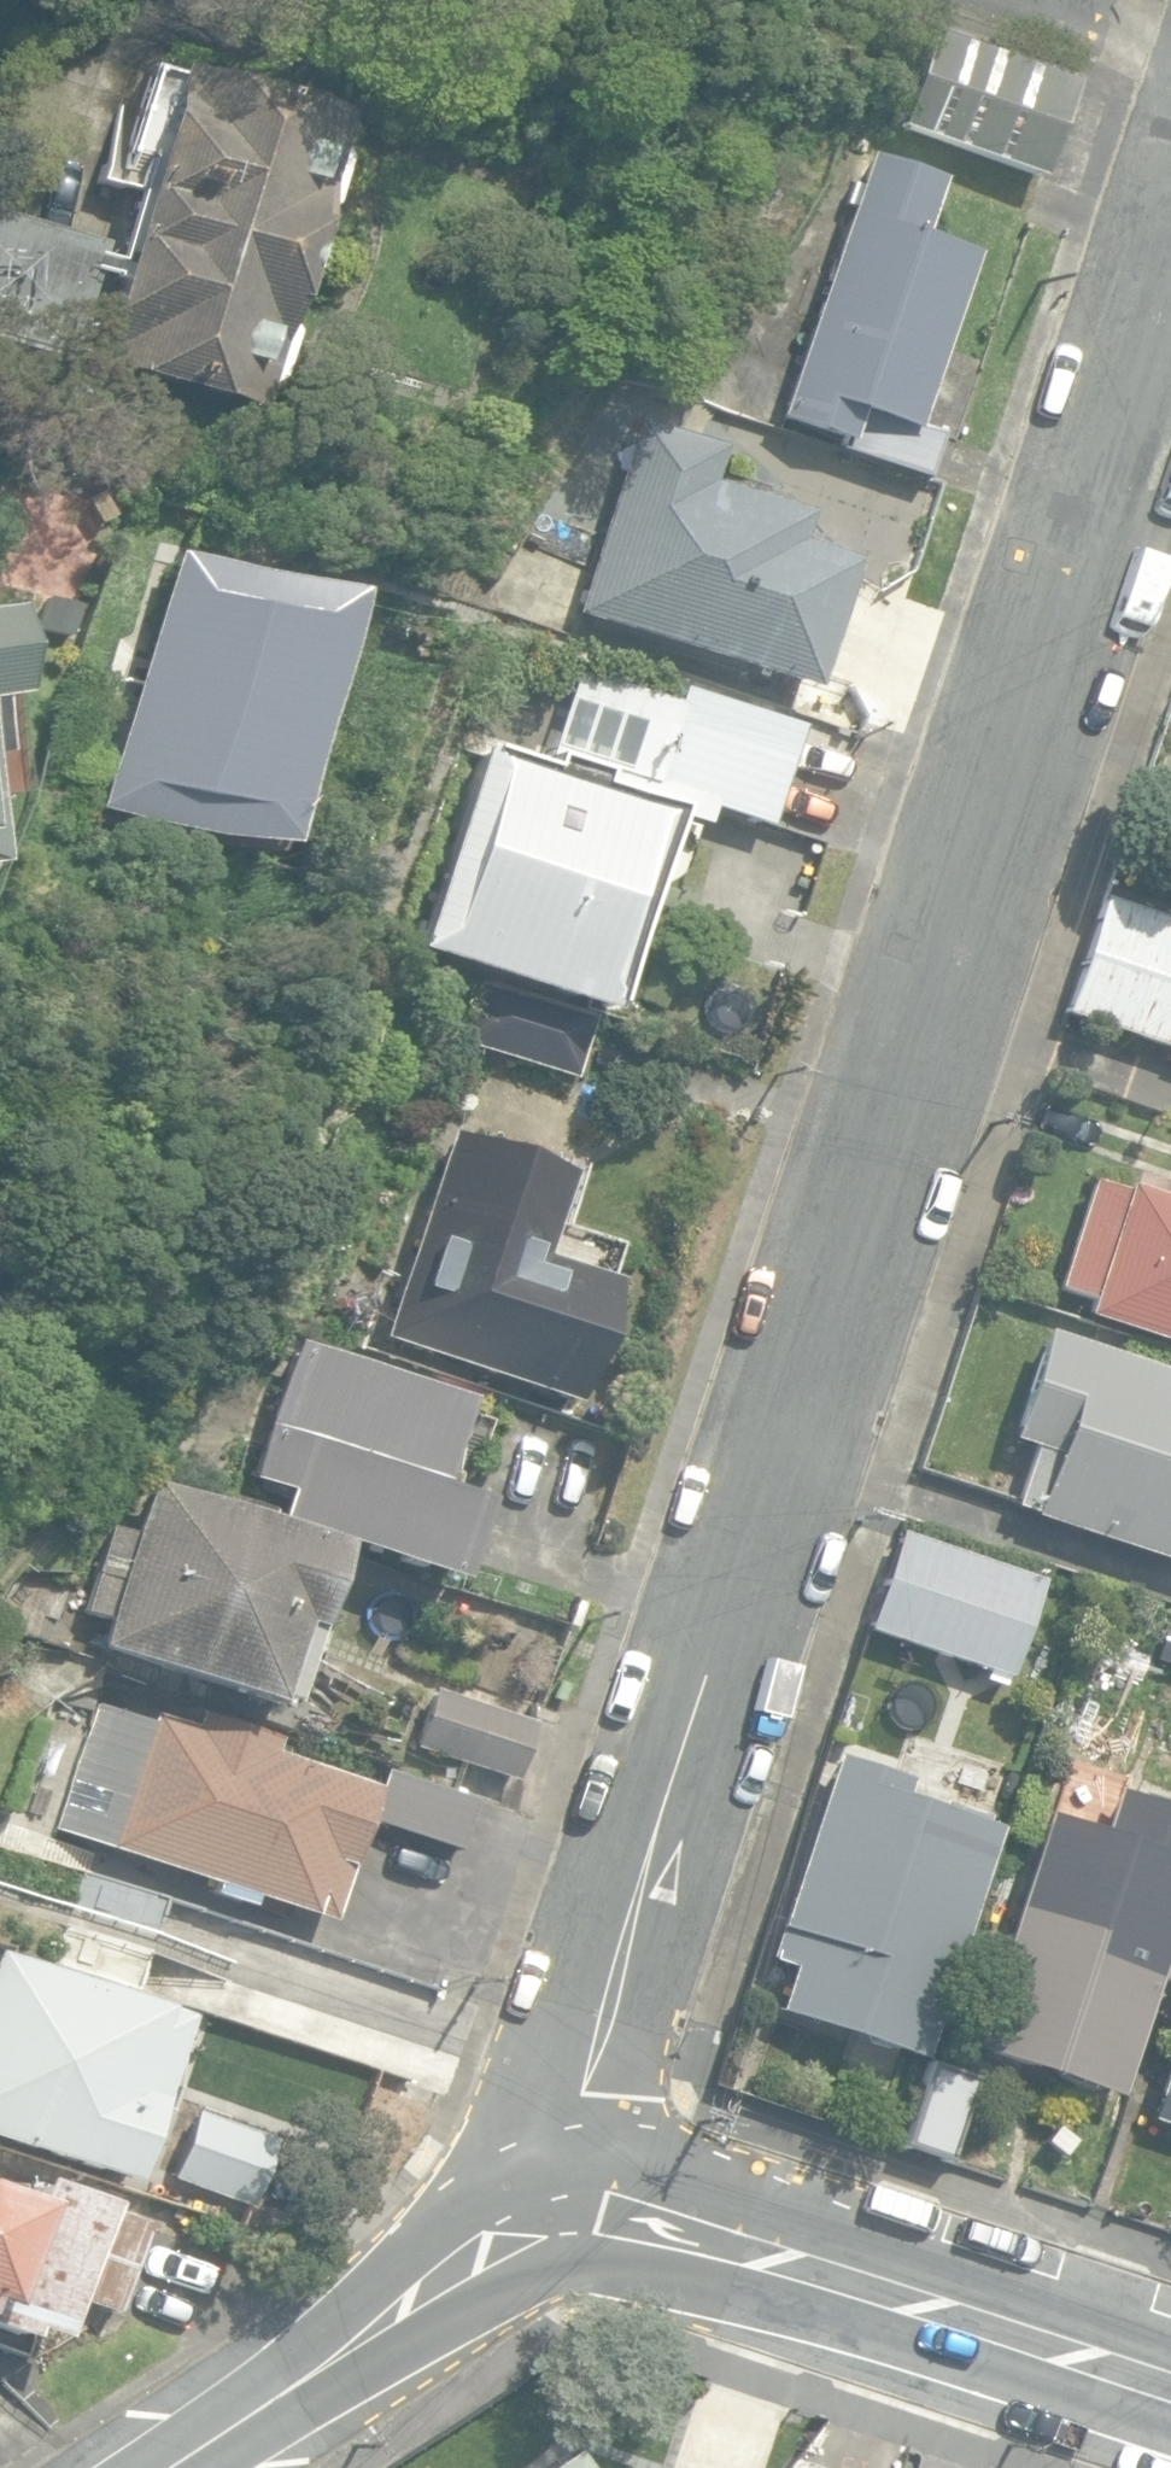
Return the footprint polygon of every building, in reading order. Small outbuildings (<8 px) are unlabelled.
[(897,127),(1036,178),(1071,80),(932,29),(897,127)] [(154,160),(124,264),(116,282),(94,364),(258,410),(267,388),(277,385),(290,336),(285,328),(317,213),(327,211),(337,161),(334,154),(343,113),(176,71),(173,80),(150,75),(129,154),(154,160)] [(840,449),(925,478),(940,434),(915,425),(922,403),(973,255),(920,237),(940,180),(868,155),(779,417),(843,440),(840,449)] [(124,264),(100,257),(104,247),(0,214),(0,338),(68,358),(93,275),(116,282),(124,264)] [(575,617),(811,692),(853,561),(797,543),(805,518),(709,487),(721,448),(637,421),(575,617)] [(95,808),(258,854),(330,601),(168,554),(95,808)] [(32,631),(72,644),(83,610),(43,597),(32,631)] [(13,699),(3,613),(0,613),(0,701),(13,699)] [(592,768),(768,824),(799,725),(625,670),(602,741),(540,722),(530,753),(591,772),(592,768)] [(410,949),(611,1015),(679,806),(478,741),(410,949)] [(1170,1051),(1170,920),(1101,897),(1061,1013),(1170,1051)] [(460,1042),(572,1082),(594,1021),(482,981),(460,1042)] [(381,1336),(578,1402),(619,1282),(544,1257),(572,1174),(450,1132),(381,1336)] [(1170,1344),(1170,1199),(1123,1183),(1121,1191),(1090,1180),(1055,1284),(1087,1295),(1081,1313),(1170,1344)] [(1170,1560),(1170,1372),(1042,1330),(1007,1437),(1031,1445),(1012,1505),(1170,1560)] [(269,1519),(453,1580),(480,1499),(434,1484),(462,1400),(288,1342),(242,1479),(278,1491),(269,1519)] [(93,1649),(265,1706),(267,1699),(280,1704),(333,1547),(146,1484),(135,1518),(117,1512),(77,1629),(97,1635),(93,1649)] [(870,1627),(1006,1674),(1038,1583),(901,1536),(870,1627)] [(1044,1739),(1099,1758),(1128,1673),(1073,1654),(1044,1739)] [(412,1744),(513,1782),(534,1725),(434,1687),(412,1744)] [(250,1897),(330,1924),(375,1791),(268,1755),(273,1739),(198,1714),(194,1726),(153,1713),(150,1721),(98,1703),(56,1830),(211,1882),(207,1896),(246,1909),(250,1897)] [(774,2010),(920,2057),(996,1827),(903,1796),(908,1779),(834,1754),(767,1958),(789,1965),(774,2010)] [(372,1819),(458,1847),(474,1798),(388,1770),(372,1819)] [(1113,2097),(1170,1924),(1170,1830),(1113,1811),(1098,1856),(1037,1837),(968,2047),(1047,2074),(1052,2082),(1058,2087),(1066,2091),(1074,2093),(1083,2092),(1091,2089),(1113,2097)] [(73,1907),(153,1933),(164,1899),(84,1873),(73,1907)] [(55,1963),(138,1987),(147,1956),(64,1932),(55,1963)] [(129,2181),(185,2015),(0,1952),(0,2137),(129,2181)] [(1161,2025),(1170,2028),(1170,1996),(1161,2025)] [(1148,2118),(1170,2126),(1170,2050),(1148,2118)] [(901,2144),(947,2159),(974,2076),(928,2061),(901,2144)] [(196,2113),(171,2183),(250,2210),(274,2139),(196,2113)] [(25,2339),(30,2328),(55,2337),(104,2205),(36,2180),(28,2202),(0,2192),(0,2330),(25,2339)] [(78,2298),(115,2311),(146,2224),(109,2211),(78,2298)] [(572,2451),(547,2467),(584,2467),(572,2451)]
